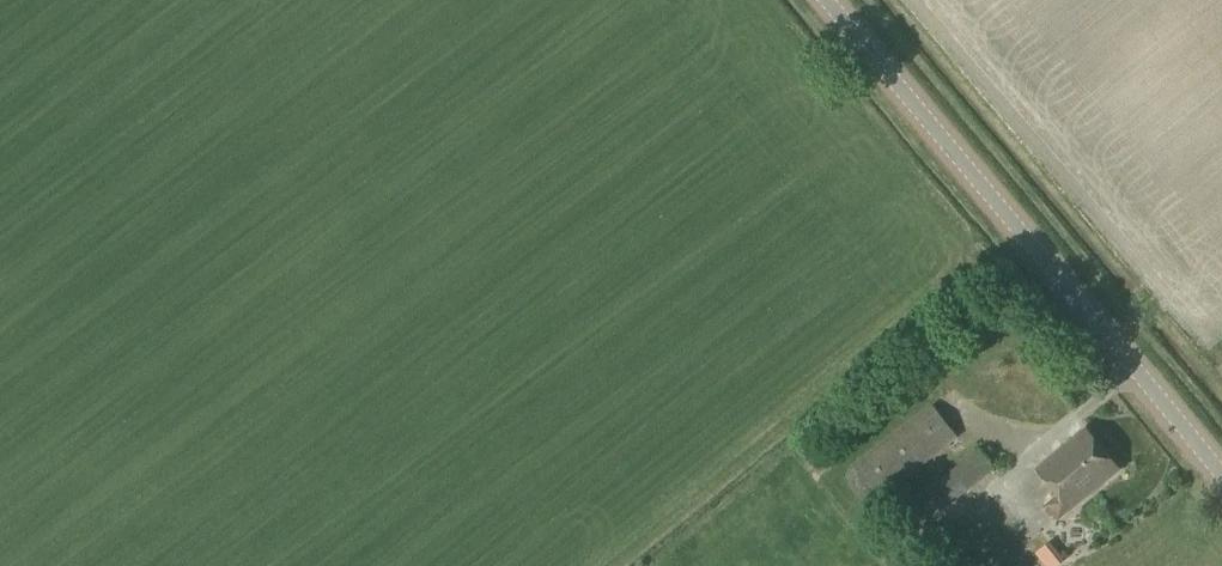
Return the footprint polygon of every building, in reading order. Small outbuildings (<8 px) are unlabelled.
[(850,483),(863,500),(873,492),(879,498),(956,438),(932,408),(855,468),(860,474),(850,483)] [(1119,470),(1102,449),(1086,429),(1036,469),(1057,494),(1044,505),(1057,521),(1070,510),(1119,470)]
